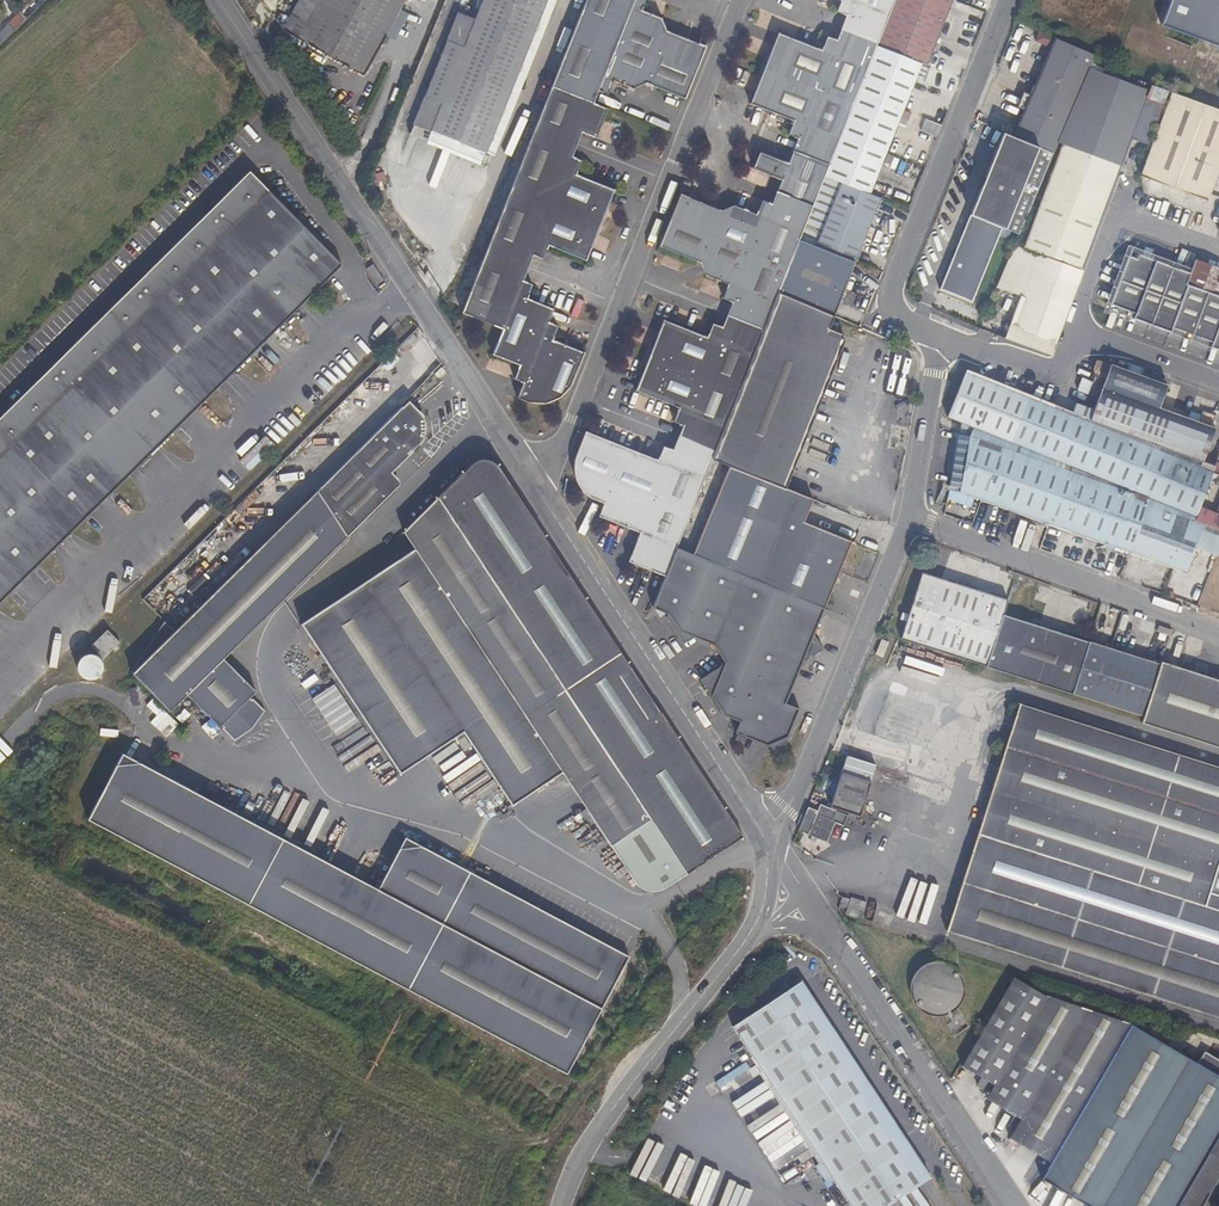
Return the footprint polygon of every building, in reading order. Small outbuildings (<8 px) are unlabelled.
[(405,0),(299,0),(281,31),(312,48),(309,53),(319,59),(323,54),(362,76),(405,0)] [(474,19),(458,13),(413,125),(486,154),(547,0),(482,0),(474,19)] [(461,313),(475,319),(602,0),(586,0),(461,313)] [(475,319),(502,330),(492,355),(519,366),(514,380),(523,384),(518,398),(531,403),(534,404),(540,404),(546,404),(552,402),(558,400),(563,396),(568,392),(572,387),(585,353),(553,340),(559,327),(549,323),(554,309),(528,299),(533,285),(523,281),(533,256),(543,260),(549,247),(586,262),(615,191),(577,175),(583,161),(573,157),(582,133),(596,138),(608,109),(594,103),(598,92),(609,96),(614,82),(633,90),(646,84),(686,100),(707,47),(667,31),(661,18),(643,10),(647,0),(602,0),(475,319)] [(726,426),(746,376),(779,293),(799,241),(824,177),(877,46),(895,0),(841,0),(835,12),(845,17),(836,40),(826,36),(821,50),(778,33),(749,104),(792,122),(787,136),(796,140),(787,163),(760,152),(753,170),(780,181),(770,204),(761,200),(755,214),(733,206),(721,211),(687,197),(692,185),(685,182),(659,247),(700,264),(706,277),(727,285),(721,299),(731,303),(721,327),(712,323),(706,338),(663,320),(635,391),(678,409),(726,426)] [(877,46),(922,65),(926,67),(953,0),(895,0),(877,46)] [(1164,23),(1218,43),(1218,0),(1173,0),(1164,23)] [(0,32),(0,47),(27,20),(20,11),(0,32)] [(1095,56),(1055,39),(1054,41),(1095,57),(1095,56)] [(1054,41),(1014,137),(1054,154),(1059,141),(1092,64),(1095,57),(1054,41)] [(877,46),(824,177),(870,195),(922,65),(877,46)] [(1131,140),(1146,145),(1167,92),(1092,64),(1059,141),(1063,143),(1121,165),(1131,140)] [(1211,195),(1218,172),(1218,111),(1170,93),(1139,178),(1208,203),(1211,195)] [(935,136),(939,126),(924,119),(919,130),(935,136)] [(1053,155),(1003,134),(969,215),(1001,229),(1019,237),(1053,155)] [(357,137),(353,147),(358,150),(362,139),(357,137)] [(1063,143),(1023,247),(1082,270),(1121,165),(1063,143)] [(198,222),(146,274),(147,275),(136,289),(122,299),(121,298),(63,356),(64,357),(54,371),(39,381),(38,380),(0,418),(0,604),(341,265),(255,178),(243,177),(222,198),(223,199),(213,213),(199,223),(198,222)] [(824,177),(799,241),(855,263),(880,199),(870,195),(824,177)] [(392,189),(380,197),(383,202),(396,193),(392,189)] [(222,198),(198,222),(199,223),(213,213),(223,199),(222,198)] [(1001,229),(969,215),(941,288),(972,301),(1001,229)] [(799,241),(779,293),(834,317),(855,263),(799,241)] [(1100,324),(1163,347),(1187,284),(1195,261),(1148,243),(1137,272),(1135,279),(1118,273),(1113,285),(1103,281),(1093,307),(1100,324)] [(1006,292),(1020,297),(1004,339),(1050,357),(1081,272),(1022,249),(1006,292)] [(1135,279),(1137,272),(1110,263),(1103,281),(1113,285),(1118,273),(1135,279)] [(383,280),(372,265),(366,269),(377,285),(383,280)] [(1214,268),(1205,291),(1218,296),(1218,269),(1214,268)] [(146,274),(121,298),(122,299),(136,289),(147,275),(146,274)] [(1217,305),(1218,298),(1218,296),(1205,291),(1202,299),(1217,305)] [(779,293),(746,376),(820,405),(845,341),(842,339),(843,335),(828,329),(834,317),(779,293)] [(1217,305),(1197,359),(1218,367),(1218,298),(1217,305)] [(63,356),(38,380),(39,381),(54,371),(64,357),(63,356)] [(1097,400),(1089,420),(1055,406),(1035,458),(1046,463),(1149,503),(1195,521),(1215,467),(1202,463),(1216,424),(1207,420),(1205,426),(1159,409),(1161,401),(1167,386),(1110,365),(1109,368),(1098,365),(1091,383),(1082,379),(1077,392),(1097,400)] [(1055,406),(1029,396),(967,370),(948,418),(961,424),(961,429),(1035,458),(1055,406)] [(1017,389),(967,370),(1029,396),(1030,394),(1017,389)] [(436,373),(429,380),(432,382),(439,376),(436,373)] [(726,426),(712,461),(786,490),(820,405),(746,376),(726,426)] [(409,400),(406,403),(414,412),(417,410),(409,400)] [(1205,426),(1207,420),(1208,418),(1161,401),(1159,409),(1205,426)] [(317,491),(348,537),(394,491),(384,480),(377,473),(404,447),(411,454),(420,444),(421,443),(422,440),(424,437),(425,433),(425,430),(425,426),(425,422),(424,419),(422,415),(417,410),(414,412),(406,403),(317,491)] [(726,426),(678,409),(672,423),(682,427),(673,450),(663,446),(657,461),(705,479),(712,461),(726,426)] [(982,497),(980,501),(1026,517),(1046,463),(1035,458),(961,429),(959,437),(958,436),(950,483),(973,492),(973,494),(982,497)] [(705,479),(657,461),(586,432),(575,457),(574,463),(574,469),(575,475),(577,481),(579,486),(583,491),(587,495),(592,499),(598,502),(604,503),(598,517),(639,533),(628,562),(666,577),(677,550),(705,479)] [(411,454),(404,447),(377,473),(384,480),(411,454)] [(403,532),(414,549),(374,576),(521,799),(562,772),(613,850),(630,875),(639,889),(640,888),(647,891),(655,892),(663,890),(743,836),(736,825),(660,712),(619,687),(633,671),(571,576),(549,584),(544,536),(496,463),(494,462),(490,460),(487,459),(483,459),(475,460),(403,532)] [(1149,503),(1046,463),(1026,517),(1129,555),(1149,503)] [(692,556),(825,608),(852,540),(719,488),(692,556)] [(187,696),(220,729),(221,729),(236,744),(253,730),(266,712),(253,700),(252,701),(250,699),(257,693),(224,660),(248,637),(348,537),(317,491),(175,633),(165,623),(131,674),(170,713),(187,696)] [(1149,503),(1129,555),(1186,575),(1191,562),(1194,563),(1196,557),(1200,559),(1203,552),(1209,555),(1203,571),(1211,574),(1218,552),(1218,531),(1195,521),(1149,503)] [(571,576),(544,536),(549,584),(571,576)] [(735,733),(770,748),(825,608),(692,556),(677,550),(666,577),(653,609),(664,625),(714,646),(725,663),(700,680),(724,716),(740,722),(735,733)] [(899,639),(986,667),(1003,614),(1007,601),(920,573),(899,639)] [(399,775),(462,733),(511,806),(521,799),(374,576),(300,625),(399,775)] [(1089,642),(1003,614),(986,667),(1072,695),(1089,642)] [(887,632),(891,623),(885,620),(882,629),(887,632)] [(107,632),(91,648),(98,655),(96,656),(98,658),(100,660),(102,663),(119,644),(107,632)] [(874,655),(882,658),(888,643),(880,640),(874,655)] [(1072,695),(1143,717),(1160,664),(1089,642),(1072,695)] [(98,658),(96,656),(93,655),(90,655),(87,655),(85,656),(82,657),(80,659),(78,662),(77,664),(76,667),(77,670),(77,673),(79,675),(81,678),(83,679),(86,681),(89,681),(92,681),(95,680),(97,679),(100,677),(101,674),(102,672),(103,669),(103,666),(102,663),(100,660),(98,658)] [(1161,662),(1160,664),(1143,717),(1218,742),(1218,681),(1161,662)] [(660,712),(633,671),(619,687),(660,712)] [(145,707),(155,716),(148,723),(165,739),(177,726),(150,701),(145,707)] [(1018,704),(1012,723),(1218,789),(1218,768),(1018,704)] [(1218,748),(1218,742),(1143,717),(1141,723),(1218,748)] [(1012,723),(946,932),(1218,1019),(1218,899),(1209,896),(1218,864),(1218,789),(1012,723)] [(745,739),(737,736),(735,741),(743,744),(745,739)] [(590,1024),(602,1010),(630,957),(405,838),(378,890),(122,755),(87,821),(561,1072),(590,1024)] [(871,783),(841,774),(831,807),(860,817),(871,783)] [(821,805),(818,812),(808,808),(799,831),(827,843),(835,823),(844,826),(848,816),(821,805)] [(842,897),(839,906),(847,908),(849,899),(842,897)] [(867,903),(851,898),(846,914),(861,919),(867,903)] [(952,1021),(946,1026),(950,1032),(957,1028),(956,1026),(966,1020),(958,1008),(961,1003),(963,999),(965,994),(965,988),(964,983),(962,978),(960,973),(959,972),(955,968),(951,966),(946,963),(941,962),(936,962),(931,963),(926,965),(922,968),(919,970),(916,974),(913,978),(911,983),(911,988),(911,993),(912,998),(914,1003),(917,1007),(920,1010),(924,1013),(929,1015),(934,1017),(939,1017),(945,1016),(949,1015),(952,1021)] [(1048,998),(1015,979),(963,1067),(982,1078),(977,1086),(988,1093),(985,1099),(1020,1119),(1009,1138),(1046,1161),(1035,1180),(1040,1183),(1036,1190),(1051,1199),(1055,1192),(1075,1203),(1073,1205),(1203,1205),(1218,1179),(1218,1040),(1183,1029),(1181,1036),(1173,1034),(1166,1046),(1159,1041),(1164,1032),(1147,1023),(1142,1031),(1128,1023),(1048,998)] [(850,1205),(885,1205),(930,1176),(801,981),(732,1027),(850,1205)] [(561,1072),(567,1075),(602,1010),(590,1024),(561,1072)] [(776,1174),(810,1159),(796,1126),(782,1132),(787,1143),(766,1152),(776,1174)] [(1055,1192),(1051,1199),(1047,1205),(1073,1205),(1075,1203),(1055,1192)]
